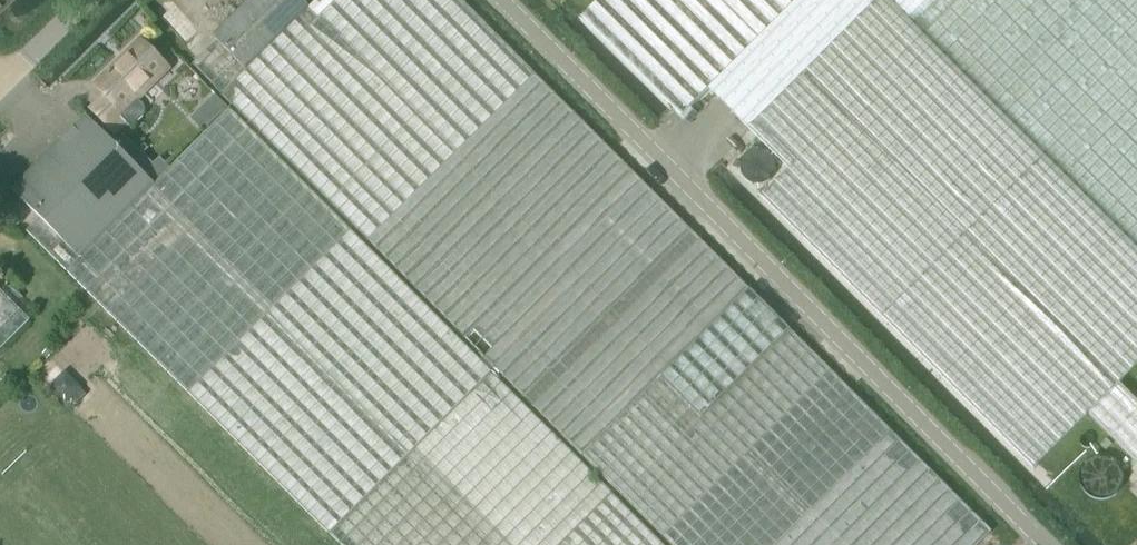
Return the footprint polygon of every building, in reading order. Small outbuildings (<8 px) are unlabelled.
[(990,533),(458,0),(332,0),(316,16),(307,8),(305,6),(267,45),(235,14),(211,38),(215,42),(193,62),(222,92),(220,94),(669,544),(977,544),(990,533)] [(305,6),(299,0),(248,0),(235,14),(267,45),(305,6)] [(332,0),(315,0),(307,8),(316,16),(332,0)] [(583,15),(669,103),(676,110),(678,112),(707,84),(746,123),(791,167),(762,196),(1035,469),(1088,416),(1100,429),(1132,397),(1125,390),(1120,384),(1136,367),(1136,0),(598,0),(583,15)] [(131,129),(141,118),(142,117),(143,116),(144,114),(144,113),(144,111),(144,110),(144,109),(143,107),(142,106),(141,105),(135,98),(164,69),(139,44),(97,87),(106,96),(92,110),(113,131),(123,121),(131,129)] [(229,110),(171,169),(161,158),(152,167),(122,137),(113,145),(85,117),(10,191),(39,220),(27,232),(340,544),(663,544),(229,110)] [(11,286),(3,294),(15,306),(23,299),(11,286)] [(29,324),(0,295),(0,353),(29,324)] [(65,371),(48,388),(65,406),(72,399),(81,389),(82,388),(65,371)] [(87,395),(81,389),(72,399),(77,404),(87,395)] [(1132,397),(1100,429),(1136,466),(1136,402),(1132,397)]
